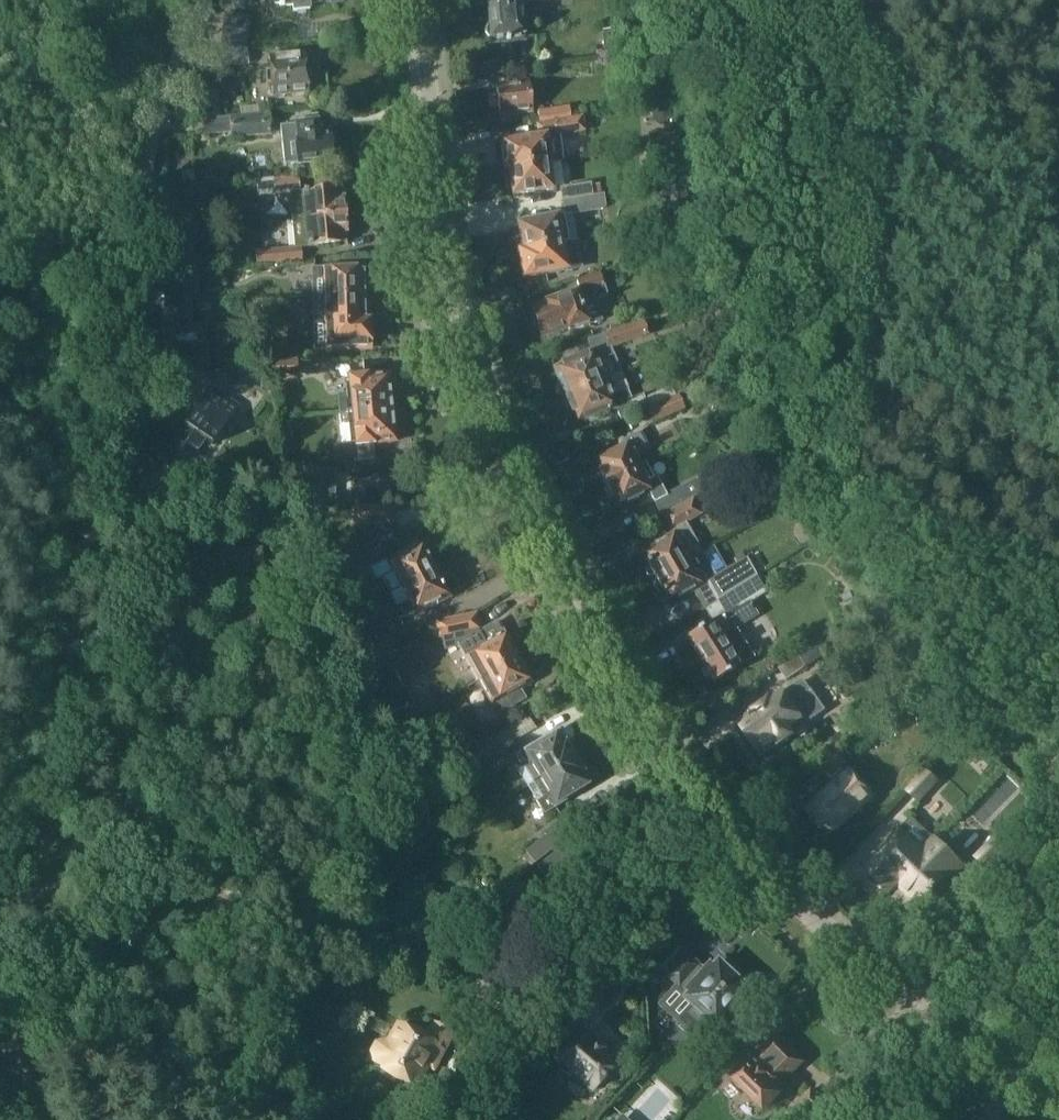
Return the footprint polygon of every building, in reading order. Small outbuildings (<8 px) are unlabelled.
[(275,3),(280,2),(280,5),(293,4),(294,10),(310,9),(309,2),(333,0),(275,0),(275,3)] [(485,29),(486,33),(489,38),(492,38),(492,44),(494,44),(494,42),(524,39),(520,2),(543,0),(488,0),(490,23),(488,23),(485,29)] [(226,13),(224,27),(248,31),(250,17),(226,13)] [(221,43),(220,50),(245,47),(248,31),(224,27),(221,43)] [(270,70),(266,70),(267,82),(271,82),(272,94),(309,91),(305,51),(269,55),(270,70)] [(497,85),(496,85),(500,115),(501,115),(500,114),(532,110),(529,82),(497,86),(497,85)] [(218,90),(207,91),(208,114),(209,118),(217,117),(216,113),(219,113),(218,90)] [(546,111),(536,112),(537,121),(547,120),(568,117),(567,108),(546,111)] [(209,118),(203,119),(203,121),(204,133),(232,130),(232,136),(270,132),(268,113),(256,114),(238,115),(217,117),(209,118)] [(297,123),(281,124),(284,163),(300,162),(333,158),(332,155),(337,153),(336,142),(331,140),(330,131),(329,131),(327,119),(318,120),(317,114),(300,115),(301,122),(297,123)] [(582,118),(536,125),(537,136),(541,135),(546,135),(546,137),(557,135),(557,137),(584,132),(582,118)] [(674,128),(648,132),(651,145),(676,141),(674,128)] [(537,136),(501,141),(505,169),(509,168),(544,163),(550,163),(560,161),(557,137),(557,135),(546,137),(546,135),(541,135),(537,136)] [(678,146),(668,146),(668,157),(679,157),(678,146)] [(544,163),(509,168),(513,194),(553,189),(550,163),(544,163)] [(296,175),(257,179),(258,196),(291,193),(298,192),(296,175)] [(567,187),(561,188),(562,202),(591,197),(601,196),(599,183),(589,185),(567,188),(567,187)] [(202,186),(188,187),(188,197),(203,195),(202,186)] [(291,193),(289,202),(290,210),(293,219),(346,214),(344,196),(343,196),(342,187),(303,190),(304,191),(298,192),(291,193)] [(591,197),(562,202),(564,214),(571,213),(593,210),(600,209),(602,205),(601,196),(591,197)] [(519,233),(515,234),(518,249),(558,242),(562,241),(575,239),(571,213),(564,214),(557,215),(518,223),(519,233)] [(346,214),(293,219),(295,244),(308,243),(308,245),(347,242),(346,232),(348,232),(346,214)] [(558,242),(518,249),(524,278),(563,270),(581,267),(575,239),(562,241),(558,242)] [(300,247),(257,250),(258,265),(301,261),(300,247)] [(323,268),(313,268),(314,295),(326,295),(326,294),(364,293),(364,289),(367,285),(367,275),(363,272),(363,267),(323,268)] [(534,313),(531,314),(536,330),(540,329),(541,334),(567,326),(569,331),(589,324),(601,320),(594,299),(607,295),(599,271),(576,279),(580,290),(532,308),(534,313)] [(195,272),(168,274),(169,300),(190,298),(196,298),(195,272)] [(326,295),(314,295),(314,321),(325,321),(365,319),(365,308),(368,308),(368,297),(364,297),(364,293),(326,294),(326,295)] [(169,300),(161,300),(162,325),(163,326),(191,325),(190,298),(169,300)] [(325,321),(314,321),(315,349),(326,348),(371,347),(370,319),(365,319),(325,321)] [(641,320),(603,333),(608,347),(611,346),(646,334),(641,320)] [(207,325),(157,327),(157,354),(208,352),(207,325)] [(594,350),(554,367),(559,377),(559,378),(559,379),(559,380),(559,382),(558,384),(561,391),(562,391),(563,392),(565,393),(565,395),(607,378),(621,373),(611,346),(608,347),(603,333),(590,338),(594,350)] [(296,362),(270,362),(270,374),(296,374),(296,362)] [(253,367),(224,370),(227,391),(255,388),(255,382),(261,381),(260,372),(253,372),(253,367)] [(177,369),(177,386),(196,386),(196,369),(177,369)] [(349,393),(337,394),(339,411),(387,406),(386,396),(389,396),(388,385),(391,381),(391,374),(387,371),(347,375),(349,393)] [(566,399),(565,401),(568,408),(569,408),(570,409),(571,410),(572,412),(577,423),(617,407),(621,418),(648,407),(643,394),(632,398),(622,372),(621,373),(607,378),(565,395),(566,396),(566,398),(566,399)] [(160,422),(140,450),(168,470),(188,442),(198,449),(205,439),(213,445),(232,417),(239,407),(225,397),(211,387),(185,425),(178,420),(171,430),(160,422)] [(679,394),(649,407),(655,422),(686,409),(679,394)] [(387,406),(339,411),(341,427),(349,426),(350,443),(354,443),(354,447),(356,447),(358,460),(374,458),(372,444),(394,442),(397,438),(397,432),(393,428),(392,416),(389,417),(387,406)] [(605,455),(596,460),(599,467),(598,468),(599,471),(597,472),(602,482),(604,480),(605,483),(645,463),(639,453),(646,450),(639,435),(624,443),(604,454),(605,455)] [(607,485),(604,486),(609,496),(611,495),(612,498),(614,497),(618,504),(627,500),(628,501),(650,490),(663,513),(691,498),(704,491),(696,477),(684,484),(665,493),(656,475),(652,477),(645,463),(605,483),(607,485)] [(674,533),(641,551),(648,564),(646,566),(646,572),(652,576),(654,575),(655,577),(701,551),(702,550),(702,549),(699,551),(682,522),(699,512),(691,498),(663,513),(674,533)] [(355,505),(354,521),(391,524),(392,507),(355,505)] [(189,546),(170,547),(172,581),(190,580),(190,575),(220,574),(262,572),(261,547),(238,548),(237,525),(219,526),(220,549),(189,550),(189,546)] [(380,564),(370,569),(376,581),(379,580),(383,578),(389,592),(436,569),(435,568),(437,567),(437,559),(432,555),(429,557),(422,542),(380,564)] [(656,578),(654,580),(654,586),(660,591),(662,589),(670,603),(694,589),(706,608),(740,586),(756,576),(746,560),(726,571),(713,547),(702,553),(701,551),(655,577),(656,578)] [(436,569),(389,592),(395,604),(399,601),(407,615),(449,594),(442,582),(444,581),(444,574),(444,573),(439,570),(437,571),(436,569)] [(713,620),(687,637),(705,665),(700,668),(708,680),(712,677),(714,681),(754,656),(736,628),(744,623),(756,615),(748,602),(766,591),(756,576),(740,586),(706,608),(713,620)] [(869,606),(860,613),(863,618),(872,612),(869,606)] [(476,612),(435,620),(438,638),(454,635),(479,679),(519,656),(517,653),(516,650),(514,646),(511,643),(506,634),(506,631),(504,631),(504,633),(487,642),(479,628),(476,612)] [(372,630),(364,635),(369,646),(379,642),(380,645),(404,634),(397,619),(378,628),(372,630)] [(800,654),(779,667),(787,679),(807,665),(800,654)] [(519,656),(479,679),(497,712),(497,713),(498,714),(498,712),(525,697),(526,698),(526,696),(525,696),(520,687),(531,681),(533,681),(533,680),(532,680),(531,679),(526,670),(525,666),(524,662),(520,659),(519,656)] [(756,712),(741,723),(745,729),(744,734),(749,740),(754,741),(760,751),(763,755),(792,734),(787,727),(798,720),(803,726),(825,710),(810,689),(807,691),(801,681),(793,686),(783,694),(772,701),(770,699),(754,710),(756,712)] [(432,705),(419,713),(424,722),(437,715),(432,705)] [(873,710),(866,716),(871,723),(878,717),(873,710)] [(520,751),(516,753),(522,762),(524,766),(517,770),(527,786),(578,755),(569,740),(571,738),(572,735),(572,732),(570,729),(568,728),(565,727),(562,728),(533,745),(532,744),(520,751)] [(508,728),(448,757),(458,778),(479,768),(476,763),(516,744),(508,728)] [(833,784),(806,809),(823,828),(826,824),(827,825),(828,826),(829,826),(830,827),(831,827),(832,827),(833,827),(834,827),(835,827),(836,827),(837,826),(838,826),(839,825),(874,794),(850,767),(848,769),(844,765),(850,760),(841,750),(822,765),(830,774),(826,776),(833,784)] [(578,755),(527,786),(544,813),(566,800),(565,798),(594,780),(595,780),(595,779),(596,779),(596,778),(597,778),(597,777),(597,776),(597,775),(597,774),(597,773),(597,772),(596,771),(595,770),(594,769),(593,768),(592,768),(591,768),(590,768),(589,768),(588,768),(587,768),(578,755)] [(927,770),(908,791),(919,801),(938,780),(927,770)] [(882,848),(863,867),(867,871),(867,872),(867,873),(867,874),(867,875),(867,876),(868,878),(868,879),(869,880),(870,881),(871,882),(871,883),(872,884),(873,885),(874,885),(875,886),(876,886),(877,887),(878,887),(879,888),(880,888),(881,888),(882,888),(883,888),(884,888),(888,891),(898,881),(925,854),(923,852),(936,838),(913,815),(900,829),(889,841),(888,840),(881,847),(882,848)] [(563,822),(525,851),(534,863),(572,834),(563,822)] [(925,854),(898,881),(921,904),(944,880),(945,880),(945,879),(944,879),(944,878),(944,879),(943,879),(948,874),(952,878),(964,865),(958,859),(964,853),(946,835),(939,841),(936,838),(923,852),(925,854)] [(995,837),(976,857),(987,867),(1006,847),(995,837)] [(551,855),(537,866),(553,887),(567,876),(551,855)] [(685,995),(693,1002),(677,1019),(701,1040),(716,1023),(717,1025),(747,992),(740,986),(742,983),(730,972),(728,975),(714,963),(704,974),(696,967),(699,964),(687,953),(667,975),(679,986),(680,984),(688,991),(685,995)] [(489,997),(512,1011),(534,976),(512,962),(489,997)] [(439,1061),(437,1060),(452,1034),(452,1035),(453,1034),(449,1032),(450,1031),(438,1024),(437,1025),(433,1023),(433,1024),(425,1038),(398,1023),(389,1039),(387,1038),(377,1041),(373,1050),(375,1059),(417,1083),(427,1065),(434,1069),(439,1061)] [(598,1045),(581,1029),(556,1058),(561,1062),(561,1067),(570,1075),(575,1074),(592,1089),(616,1060),(602,1047),(599,1050),(596,1048),(598,1045)] [(776,1033),(732,1075),(764,1107),(778,1093),(774,1089),(803,1060),(776,1033)]
